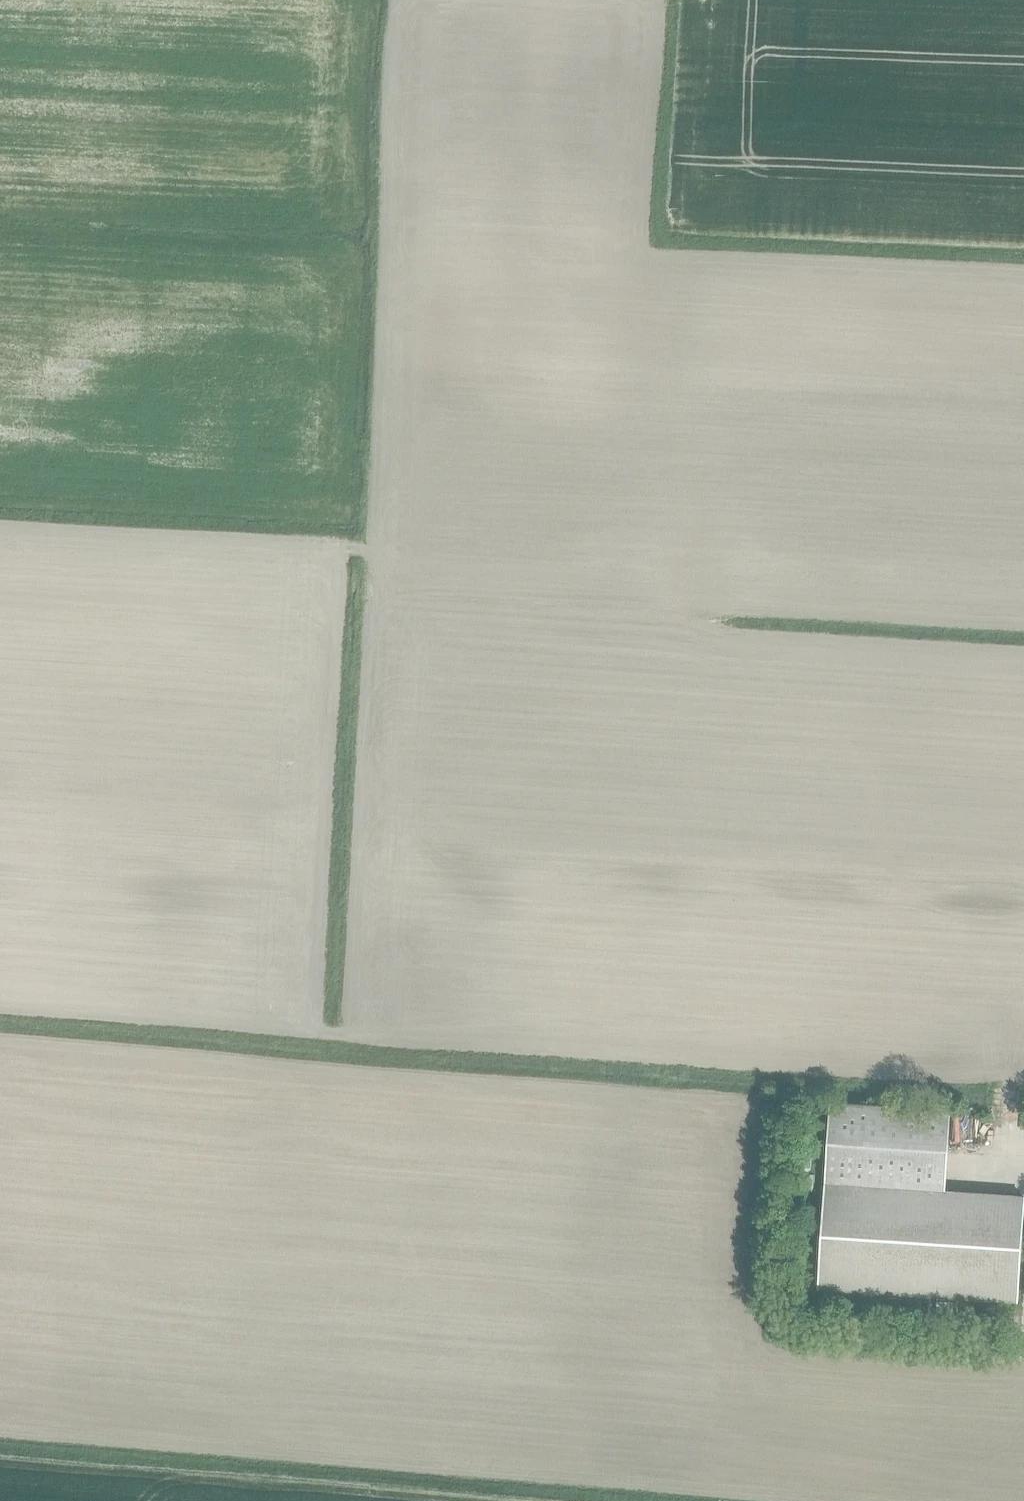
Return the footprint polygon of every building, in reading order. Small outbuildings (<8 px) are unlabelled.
[(948,1112),(827,1104),(815,1288),(935,1296),(934,1310),(955,1311),(956,1298),(1016,1302),(1023,1199),(943,1193),(948,1112)]
